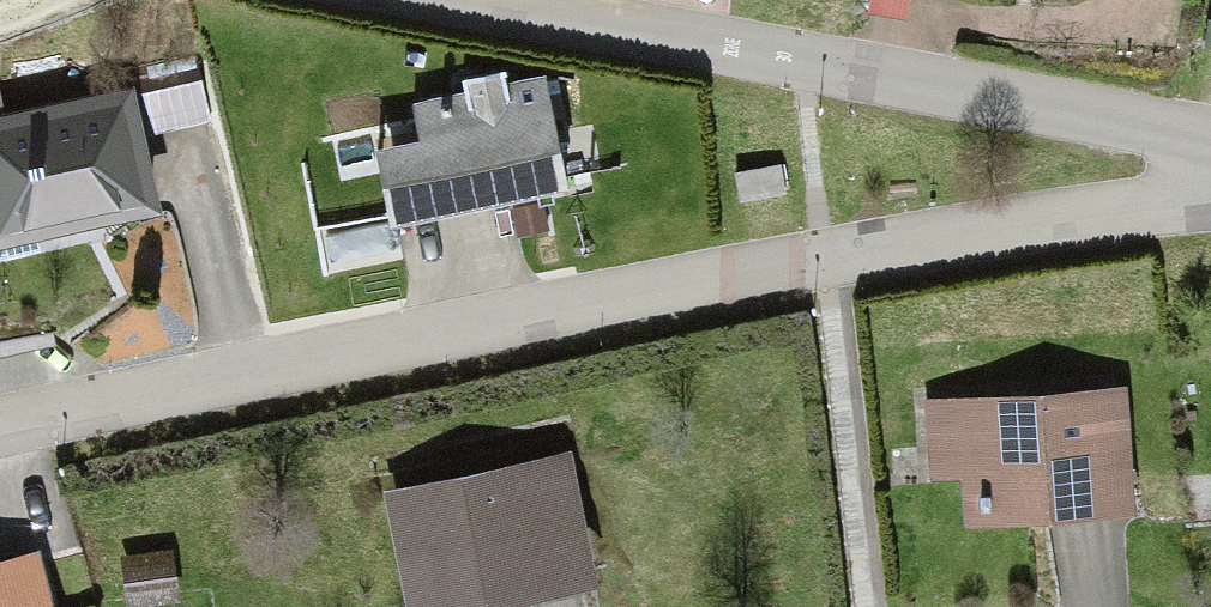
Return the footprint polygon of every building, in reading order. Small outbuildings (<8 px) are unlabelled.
[(388,152),(399,219),(568,192),(550,86),(413,108),(419,147),(388,152)] [(0,118),(0,244),(154,215),(131,94),(0,118)] [(1129,399),(931,407),(933,482),(988,480),(989,514),(1133,509),(1129,399)] [(392,493),(413,606),(474,606),(591,586),(568,461),(392,493)] [(42,538),(0,548),(0,606),(59,606),(42,538)]
